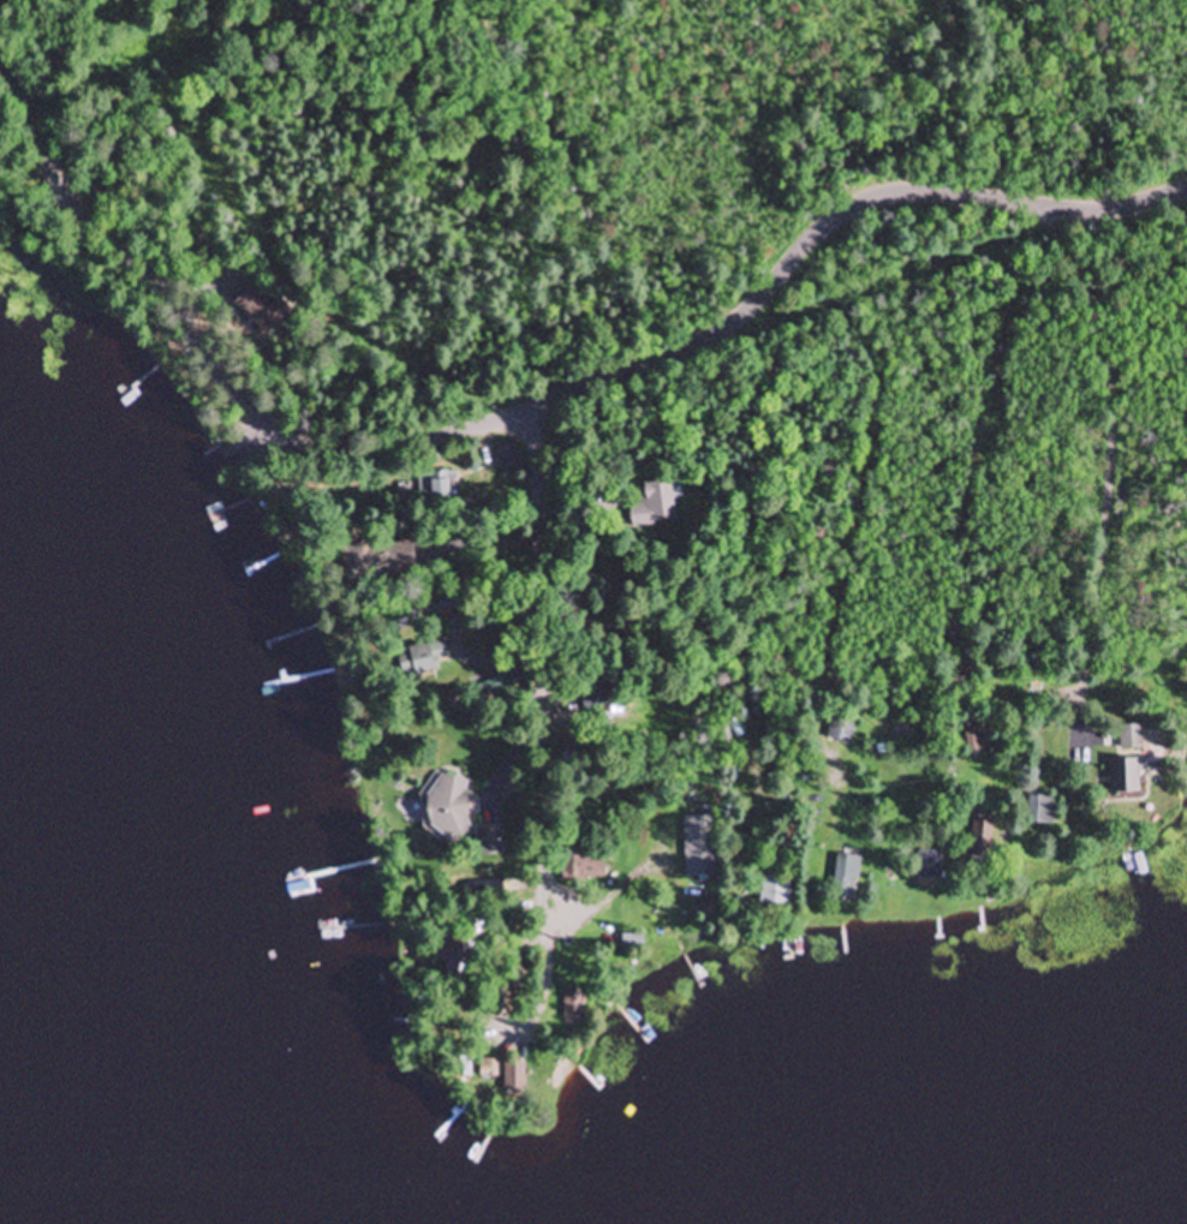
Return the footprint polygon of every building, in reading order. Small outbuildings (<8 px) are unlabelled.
[(235,305),(268,338),(286,320),(252,287),(235,305)] [(503,474),(522,470),(515,442),(496,447),(503,474)] [(457,473),(431,473),(431,504),(457,504),(457,473)] [(629,506),(631,528),(676,524),(672,482),(644,485),(645,504),(629,506)] [(420,565),(413,537),(357,552),(364,579),(420,565)] [(443,672),(441,655),(451,654),(449,643),(403,650),(407,678),(443,672)] [(827,741),(852,744),(856,717),(831,714),(827,741)] [(985,751),(984,726),(966,727),(966,752),(985,751)] [(1143,749),(1142,726),(1120,726),(1120,750),(1143,749)] [(1139,794),(1139,760),(1111,760),(1111,794),(1139,794)] [(471,778),(433,777),(431,836),(469,837),(471,778)] [(1054,797),(1028,796),(1027,825),(1054,826),(1054,797)] [(713,877),(713,817),(684,817),(684,877),(713,877)] [(991,850),(991,822),(973,822),(973,850),(991,850)] [(500,829),(482,829),(482,855),(500,855),(500,829)] [(598,879),(598,848),(562,847),(562,879),(598,879)] [(917,879),(947,879),(947,852),(917,852),(917,879)] [(860,856),(837,856),(837,892),(860,892),(860,856)] [(790,908),(790,877),(759,877),(759,908),(790,908)] [(583,1024),(583,991),(565,991),(565,1024),(583,1024)] [(499,1079),(499,1061),(481,1061),(481,1079),(499,1079)] [(526,1094),(526,1062),(505,1062),(505,1094),(526,1094)]
